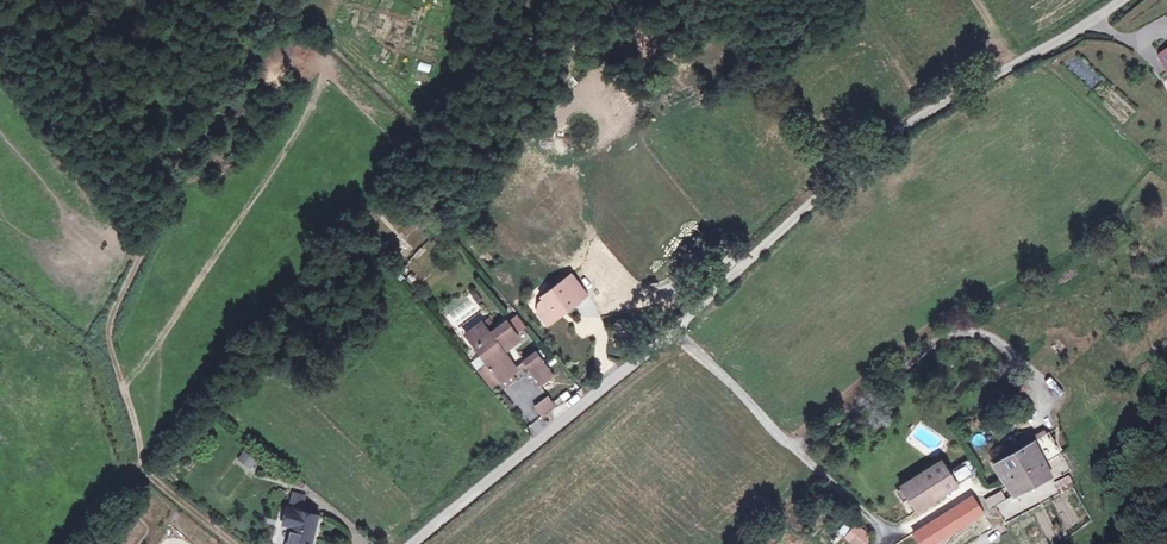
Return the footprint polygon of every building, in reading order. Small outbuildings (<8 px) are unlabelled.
[(589,296),(573,275),(565,280),(581,301),(589,296)] [(581,301),(565,280),(551,290),(555,295),(546,300),(540,304),(537,315),(547,327),(581,301)] [(555,295),(551,290),(543,296),(546,300),(555,295)] [(525,328),(515,317),(507,323),(505,321),(497,328),(490,334),(481,322),(464,335),(485,362),(490,370),(488,371),(495,380),(500,386),(514,374),(505,362),(508,359),(504,354),(520,340),(517,334),(525,328)] [(488,317),(481,322),(490,334),(497,328),(488,317)] [(554,377),(535,353),(522,363),(541,387),(554,377)] [(490,370),(485,362),(476,369),(489,386),(495,380),(488,371),(490,370)] [(549,398),(538,406),(545,416),(556,407),(549,398)] [(1044,463),(1060,454),(1047,432),(1031,441),(1044,463)] [(1030,471),(1044,463),(1031,441),(994,463),(1004,481),(1027,467),(1030,471)] [(255,461),(243,452),(237,459),(250,469),(255,461)] [(1070,472),(1060,454),(1044,463),(1050,475),(1063,468),(1066,474),(1070,472)] [(967,457),(947,469),(957,484),(976,472),(967,457)] [(957,484),(947,469),(941,460),(900,486),(901,489),(907,497),(915,511),(924,505),(957,484)] [(1013,496),(1050,475),(1044,463),(1030,471),(1027,467),(1004,481),(1013,496)] [(1054,480),(1066,474),(1063,468),(1050,475),(1054,480)] [(1074,488),(1068,478),(1054,486),(1060,496),(1074,488)] [(901,489),(898,491),(903,500),(907,497),(901,489)] [(1005,500),(1002,492),(984,501),(988,509),(1005,500)] [(303,503),(288,500),(286,511),(301,515),(303,503)] [(982,514),(974,501),(936,522),(944,535),(982,514)] [(284,511),(281,526),(288,528),(284,543),(308,543),(314,517),(301,515),(286,511),(284,511)] [(936,522),(911,538),(915,543),(932,543),(938,540),(937,539),(944,535),(936,522)] [(874,536),(855,523),(844,538),(852,543),(868,543),(874,536)]
